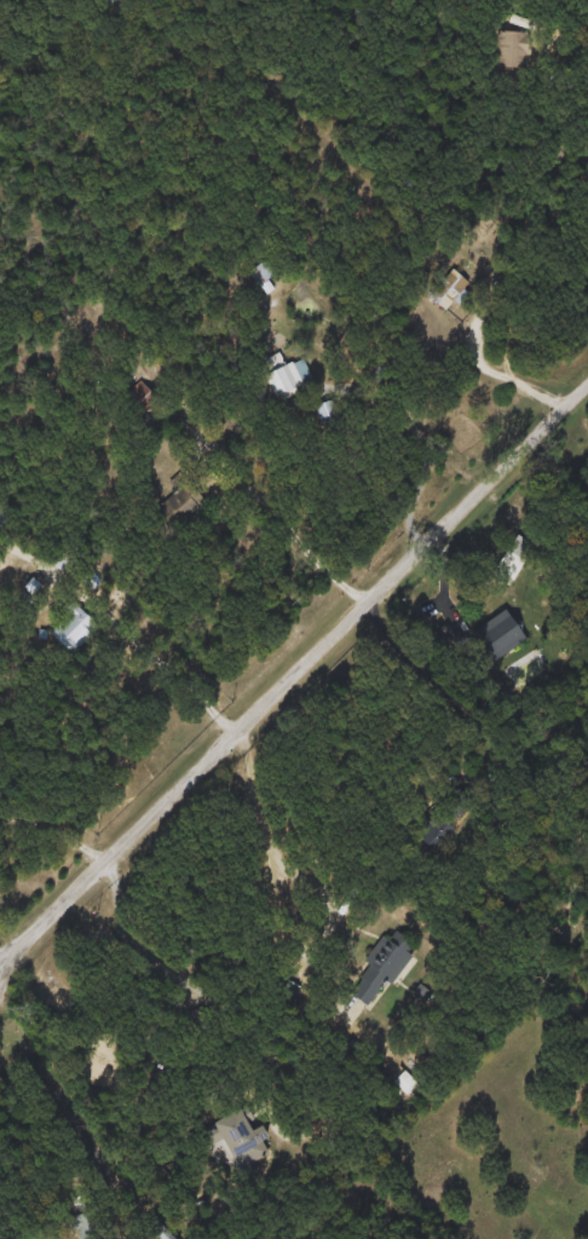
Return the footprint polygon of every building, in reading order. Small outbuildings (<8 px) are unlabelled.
[(525,33),(525,69),(494,69),(494,33),(525,33)] [(249,269),(272,260),(278,276),(254,284),(249,269)] [(448,313),(428,300),(450,269),(469,283),(448,313)] [(312,381),(273,397),(259,362),(279,353),(284,367),(302,358),(312,381)] [(157,398),(143,416),(123,402),(137,384),(157,398)] [(322,431),(315,405),(332,400),(339,426),(322,431)] [(201,502),(172,529),(156,511),(185,484),(201,502)] [(97,626),(77,652),(50,633),(69,606),(97,626)] [(521,634),(500,665),(472,646),(494,615),(521,634)] [(410,943),(377,1007),(351,992),(384,928),(410,943)] [(419,1087),(408,1094),(398,1079),(409,1072),(419,1087)] [(76,1210),(74,1198),(83,1195),(86,1209),(76,1210)] [(98,1212),(100,1238),(76,1238),(74,1215),(98,1212)]
